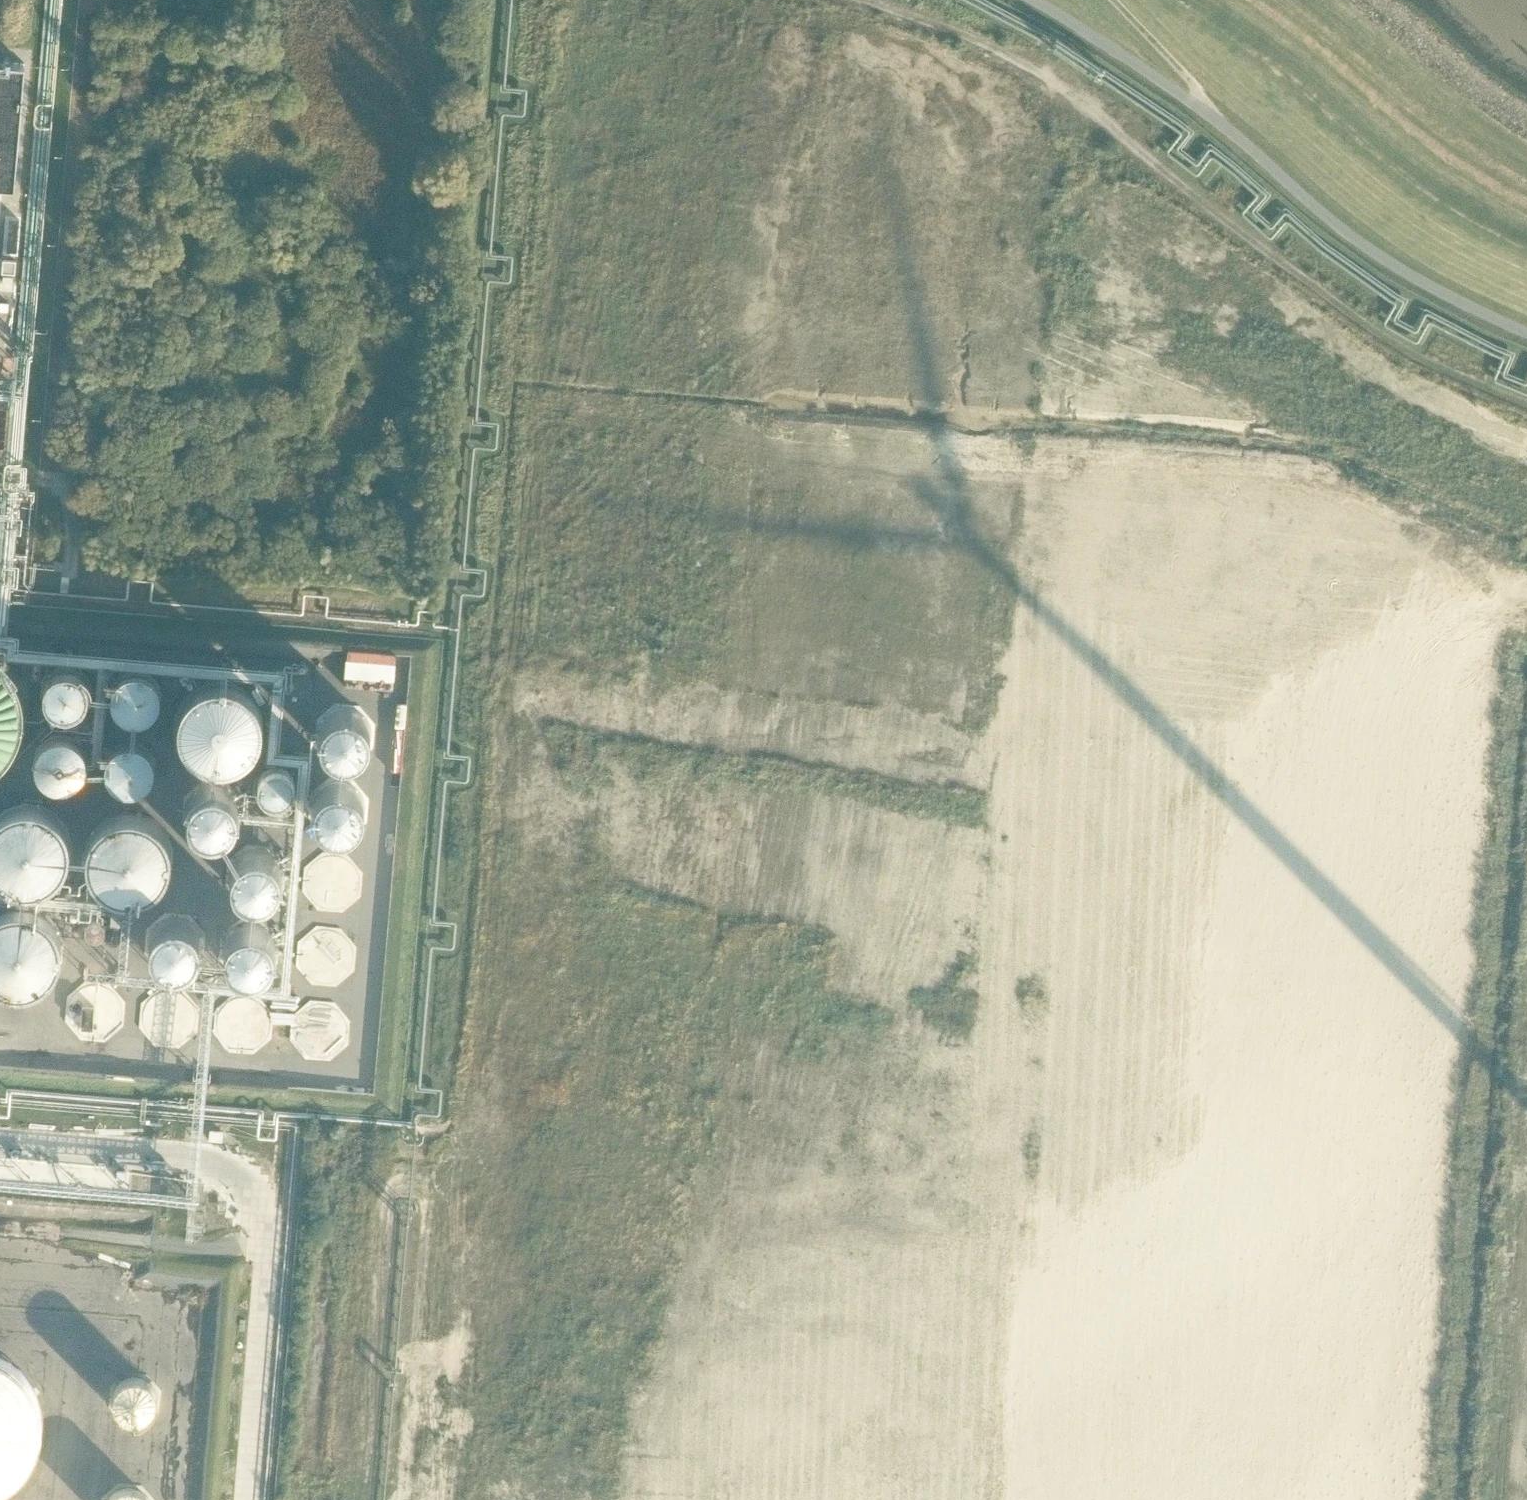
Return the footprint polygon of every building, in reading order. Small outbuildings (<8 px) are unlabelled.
[(0,61),(0,186),(14,187),(24,63),(0,61)] [(3,258),(2,271),(16,272),(16,258),(3,258)] [(6,759),(13,749),(18,739),(22,728),(23,716),(23,705),(21,693),(17,682),(11,672),(4,663),(0,660),(0,765),(6,759)] [(70,665),(66,665),(62,665),(59,666),(55,667),(52,669),(49,671),(46,674),(44,678),(42,681),(41,685),(41,688),(41,692),(42,696),(43,700),(45,703),(47,706),(50,709),(53,711),(56,713),(60,714),(64,715),(67,715),(71,714),(75,713),(78,711),(82,709),(84,707),(87,704),(89,700),(90,697),(91,693),(91,689),(91,685),(90,682),(88,678),(86,675),(83,672),(81,669),(77,667),(74,666),(70,665)] [(116,677),(114,679),(112,682),(110,685),(109,689),(109,692),(108,695),(109,699),(109,702),(110,706),(112,709),(114,711),(116,714),(119,716),(121,718),(125,720),(128,721),(131,722),(135,722),(138,722),(141,721),(145,720),(148,719),(151,717),(153,715),(156,712),(158,710),(159,707),(161,704),(162,700),(162,697),(162,693),(162,690),(161,687),(159,684),(158,681),(156,678),(153,675),(150,673),(147,671),(144,670),(141,669),(138,669),(134,669),(131,669),(127,670),(124,671),(121,672),(118,674),(116,677)] [(200,687),(194,690),(189,695),(185,699),(182,705),(179,711),(178,717),(177,723),(177,730),(179,736),(181,742),(184,748),(188,753),(192,758),(198,761),(203,764),(210,766),(216,767),(222,768),(229,767),(235,765),(241,762),(246,759),(251,755),(255,750),(259,744),(261,738),(263,732),(263,726),(263,719),(262,713),(260,707),(256,701),(253,696),(248,692),(243,688),(237,685),(231,683),(225,682),(218,682),(212,682),(206,684),(200,687)] [(37,745),(35,750),(33,755),(33,760),(33,765),(34,770),(37,775),(40,779),(44,783),(49,785),(54,787),(59,788),(65,787),(70,786),(75,783),(79,780),(82,776),(85,771),(87,766),(87,761),(87,755),(85,750),(83,746),(80,741),(75,738),(71,735),(66,734),(60,733),(55,734),(50,735),(45,737),(41,741),(37,745)] [(121,792),(126,793),(132,793),(137,792),(143,790),(147,787),(151,783),(154,778),(156,772),(156,767),(156,761),(154,756),(152,751),(148,747),(143,743),(138,741),(133,740),(127,739),(121,741),(116,743),(112,746),(108,750),(105,755),(103,760),(102,766),(103,772),(104,777),(107,782),(111,786),(115,790),(121,792)] [(261,799),(265,802),(269,804),(273,805),(277,805),(282,805),(286,803),(290,800),(293,797),(295,793),(296,789),(296,784),(296,780),(294,776),(291,772),(288,769),(284,767),(280,766),(275,765),(271,766),(267,768),(263,770),(260,774),(258,778),(257,782),(256,786),(257,791),(259,795),(261,799)] [(70,852),(70,846),(70,840),(69,834),(67,828),(64,823),(60,818),(56,814),(51,810),(45,807),(40,805),(34,804),(28,803),(22,804),(16,805),(10,807),(5,810),(0,814),(0,878),(5,882),(10,885),(16,887),(22,888),(28,889),(34,888),(40,887),(46,885),(51,882),(56,878),(60,874),(64,869),(67,864),(69,858),(70,852)] [(160,884),(164,879),(167,874),(169,869),(171,863),(171,857),(171,851),(170,845),(168,839),(166,834),(162,828),(158,824),(153,820),(148,817),(143,815),(137,813),(131,812),(125,812),(119,814),(113,815),(107,818),(102,821),(98,825),(94,830),(91,835),(88,841),(87,847),(86,853),(86,859),(87,865),(89,871),(92,876),(95,881),(99,886),(104,890),(109,893),(115,895),(121,897),(127,897),(133,897),(139,896),(145,894),(150,892),(155,888),(160,884)] [(282,892),(312,873),(290,838),(260,857),(282,892)] [(184,963),(187,952),(216,962),(230,917),(183,903),(166,957),(184,963)] [(56,972),(59,967),(61,962),(62,957),(63,951),(63,946),(62,941),(60,935),(58,930),(55,926),(52,921),(48,917),(44,914),(39,911),(34,909),(29,908),(24,907),(18,907),(13,907),(7,909),(2,911),(0,912),(0,987),(3,988),(8,990),(14,991),(19,992),(25,992),(30,991),(35,989),(40,987),(45,984),(49,980),(53,976),(56,972)] [(261,923),(265,960),(301,956),(296,919),(261,923)] [(0,994),(0,1010),(34,1011),(34,995),(0,994)] [(11,1478),(22,1469),(31,1457),(38,1444),(42,1429),(43,1414),(41,1399),(36,1385),(29,1373),(19,1362),(6,1353),(0,1350),(0,1484),(11,1478)] [(111,1397),(114,1406),(119,1412),(126,1415),(134,1417),(141,1415),(148,1411),(153,1405),(155,1396),(154,1387),(149,1379),(141,1374),(132,1373),(123,1375),(116,1381),(112,1388),(111,1397)] [(142,1495),(134,1490),(125,1488),(117,1491),(110,1496),(108,1499),(145,1499),(142,1495)]
